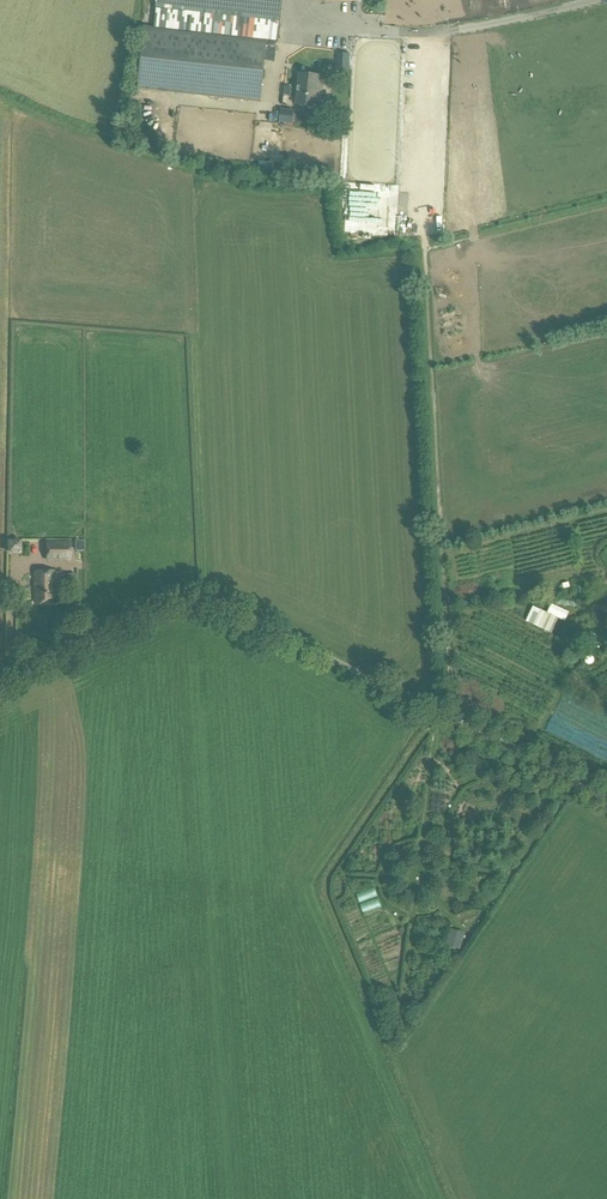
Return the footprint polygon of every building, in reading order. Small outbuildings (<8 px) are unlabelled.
[(138,93),(260,107),(267,40),(258,39),(262,0),(148,0),(138,93)] [(350,72),(351,53),(338,53),(337,71),(350,72)] [(297,106),(321,109),(323,94),(319,94),(321,76),(300,74),(297,106)] [(286,86),(285,96),(293,96),(294,87),(286,86)] [(21,540),(7,540),(7,554),(21,554),(21,540)] [(69,560),(69,542),(47,542),(47,560),(69,560)] [(54,572),(34,572),(34,602),(56,602),(54,572)]
